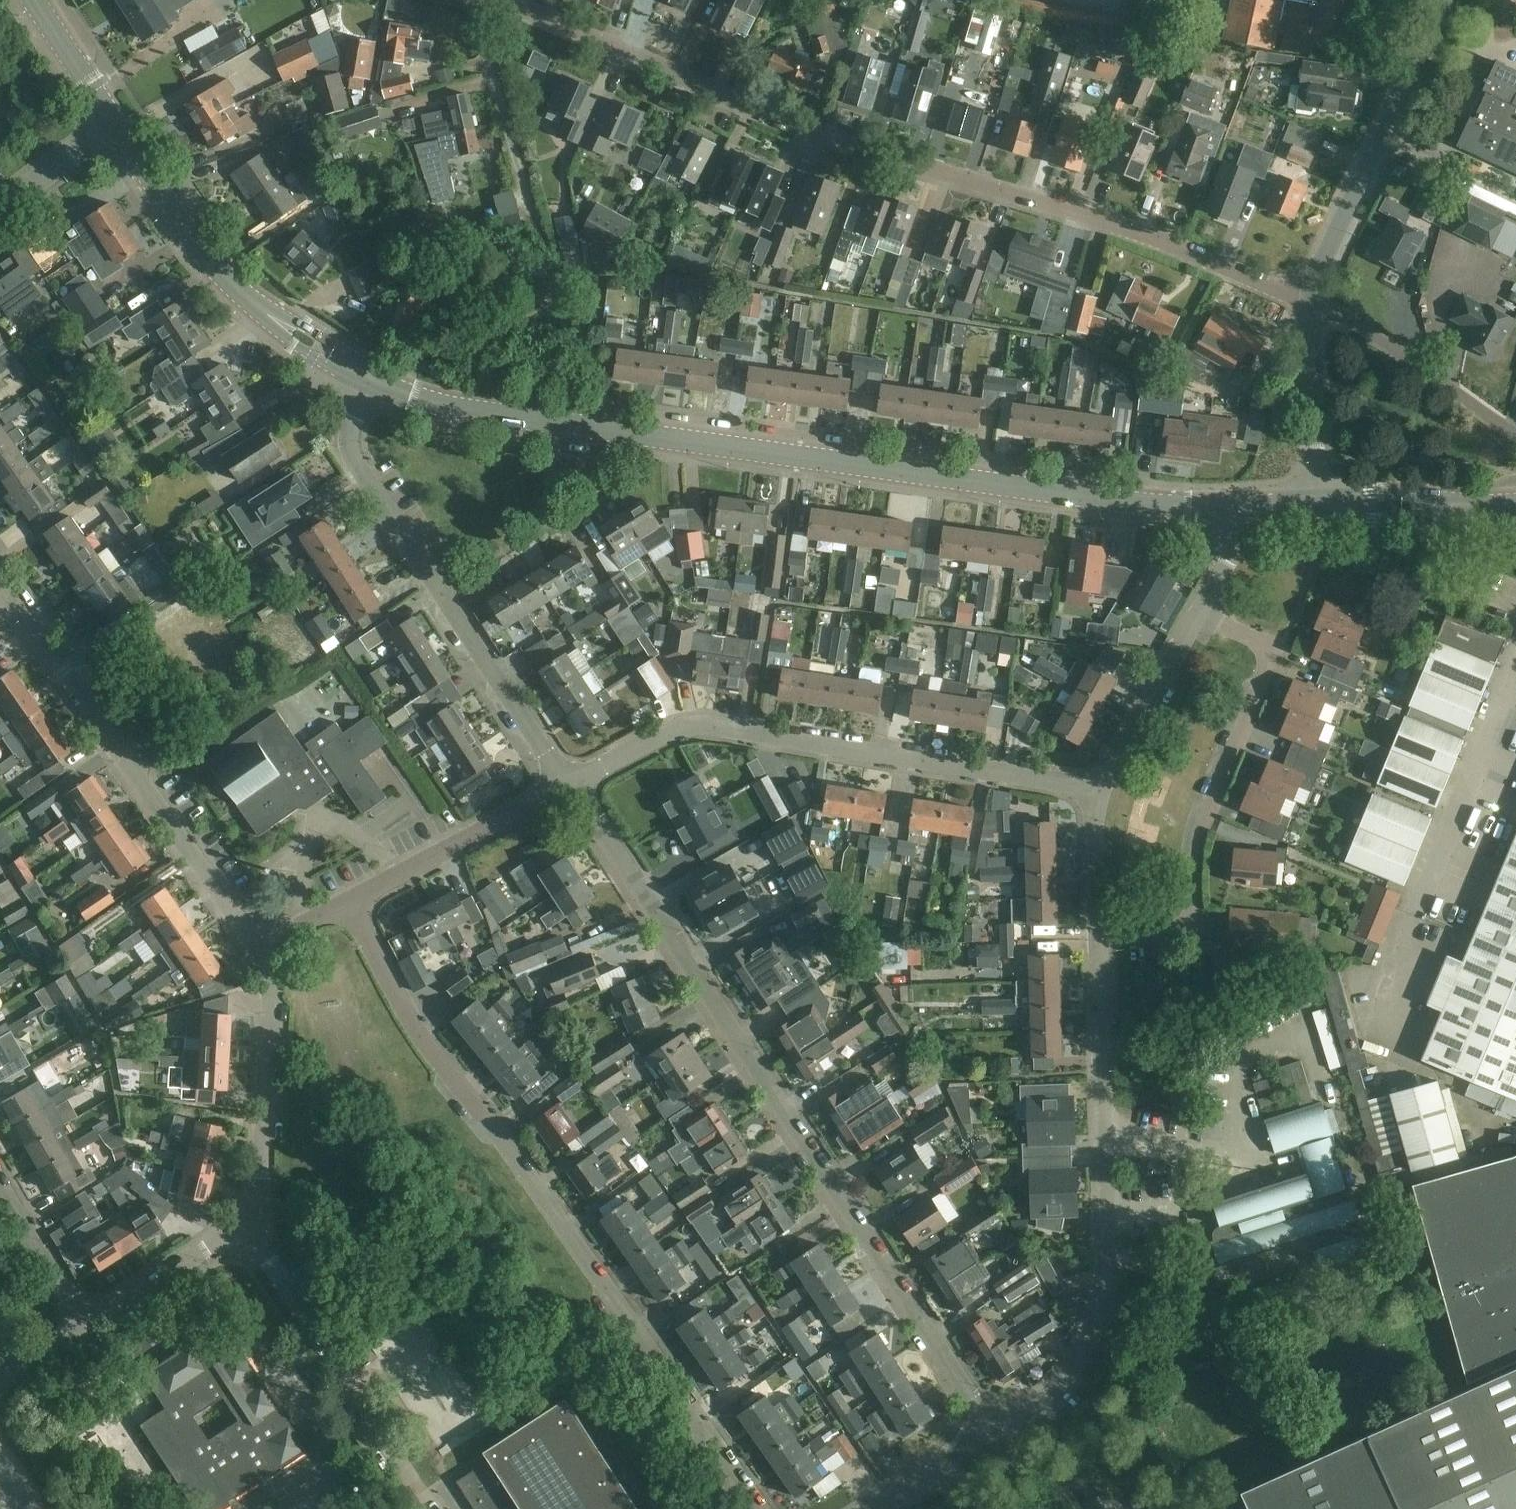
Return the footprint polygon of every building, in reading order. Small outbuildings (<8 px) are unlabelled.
[(131,17),(159,0),(120,0),(131,17)] [(131,17),(145,40),(168,26),(168,25),(181,17),(177,10),(193,0),(159,0),(131,17)] [(301,4),(309,23),(325,16),(318,0),(310,0),(301,4)] [(613,8),(616,2),(620,4),(622,0),(594,0),(613,8)] [(685,10),(690,0),(664,0),(685,10)] [(712,24),(735,36),(746,14),(757,19),(766,0),(724,0),(712,24)] [(1003,8),(1018,11),(1020,0),(1005,0),(1003,8)] [(1304,0),(1234,0),(1226,40),(1270,49),(1274,32),(1285,35),(1282,49),(1310,55),(1313,41),(1344,48),(1354,0),(1320,0),(1318,7),(1303,4),(1304,0)] [(976,9),(966,41),(978,44),(976,50),(991,54),(1003,18),(976,9)] [(916,61),(929,14),(916,10),(902,57),(916,61)] [(849,47),(838,12),(806,22),(817,56),(831,52),(849,47)] [(391,24),(382,83),(386,99),(415,92),(410,74),(396,78),(398,63),(404,64),(405,57),(428,61),(431,43),(421,41),(421,38),(419,38),(421,29),(391,24)] [(205,71),(229,58),(219,39),(212,26),(184,41),(191,54),(194,52),(205,71)] [(1098,52),(1143,59),(1144,57),(1147,36),(1102,28),(1098,52)] [(319,66),(338,57),(330,31),(309,41),(308,39),(273,55),(285,82),(319,66)] [(1220,35),(1205,32),(1203,44),(1218,46),(1220,35)] [(372,51),(370,51),(372,43),(352,40),(345,75),(352,76),(350,88),(363,89),(364,78),(365,78),(366,75),(367,75),(369,66),(373,67),(374,59),(370,59),(372,51)] [(780,80),(780,81),(807,92),(819,64),(778,47),(772,62),(776,64),(770,77),(780,80)] [(1057,104),(1071,56),(1049,49),(1034,97),(1057,104)] [(1265,63),(1294,67),(1295,57),(1267,53),(1267,52),(1260,51),(1258,58),(1266,59),(1265,63)] [(846,103),(871,110),(879,82),(884,62),(848,52),(839,86),(850,89),(846,103)] [(338,57),(319,66),(322,78),(312,80),(322,116),(351,108),(341,73),(343,73),(338,57)] [(1143,59),(1133,82),(1125,102),(1142,109),(1161,64),(1144,57),(1143,59)] [(456,66),(460,81),(482,76),(478,60),(456,66)] [(895,116),(897,117),(896,119),(910,124),(911,121),(923,125),(933,92),(937,93),(946,65),(932,61),(929,70),(911,64),(895,116)] [(1488,93),(1475,119),(1471,118),(1457,146),(1515,175),(1515,71),(1497,62),(1483,91),(1488,93)] [(1304,63),(1300,88),(1297,110),(1312,112),(1313,109),(1353,115),(1354,109),(1360,106),(1362,95),(1356,91),(1357,85),(1337,82),(1339,68),(1304,63)] [(1193,74),(1191,82),(1189,82),(1181,104),(1208,114),(1216,91),(1214,90),(1217,82),(1193,74)] [(582,145),(593,119),(580,113),(591,88),(564,76),(549,109),(566,116),(558,134),(582,145)] [(200,126),(233,106),(237,104),(231,94),(236,91),(228,78),(186,105),(200,126)] [(1114,127),(1125,102),(1133,82),(1127,79),(1108,125),(1114,127)] [(1016,89),(1005,86),(998,109),(1009,112),(1016,89)] [(427,139),(445,135),(474,129),(467,94),(448,98),(451,109),(422,115),(427,139)] [(1163,125),(1178,109),(1167,98),(1152,114),(1163,125)] [(606,125),(593,119),(582,145),(605,155),(613,139),(629,146),(643,113),(616,101),(606,125)] [(957,103),(947,132),(974,141),(984,111),(957,103)] [(233,106),(200,126),(214,148),(235,135),(238,139),(259,126),(250,112),(241,118),(233,106)] [(381,126),(379,122),(374,107),(336,119),(342,138),(381,126)] [(1067,120),(1055,117),(1046,146),(1058,150),(1053,164),(1081,173),(1095,128),(1067,119),(1067,120)] [(1010,119),(1001,149),(1027,157),(1037,127),(1010,119)] [(1196,185),(1205,160),(1204,159),(1214,132),(1188,122),(1178,150),(1177,149),(1169,172),(1182,177),(1181,179),(1196,185)] [(1108,169),(1141,182),(1160,137),(1127,123),(1108,169)] [(1320,136),(1290,123),(1283,141),(1293,145),(1287,159),(1310,169),(1317,153),(1313,152),(1320,136)] [(309,126),(288,134),(292,146),(303,142),(306,152),(304,154),(309,163),(322,155),(317,147),(314,149),(310,139),(314,138),(309,126)] [(450,148),(452,158),(479,152),(474,129),(445,135),(448,148),(450,148)] [(696,183),(715,145),(690,132),(682,149),(673,144),(657,176),(668,181),(673,171),(696,183)] [(1224,164),(1207,210),(1220,215),(1219,218),(1230,222),(1231,219),(1235,220),(1252,175),(1263,179),(1271,156),(1254,149),(1249,162),(1239,159),(1236,168),(1224,164)] [(282,179),(264,153),(231,175),(241,189),(245,186),(253,198),(282,179)] [(740,207),(761,160),(748,154),(746,157),(737,153),(728,175),(716,170),(703,199),(718,206),(721,198),(740,207)] [(761,160),(740,207),(759,215),(755,222),(770,229),(783,200),(772,195),(782,173),(773,169),(774,166),(761,160)] [(839,186),(818,178),(812,176),(795,223),(822,233),(839,186)] [(1281,176),(1267,208),(1294,220),(1308,188),(1281,176)] [(282,179),(253,198),(270,223),(299,204),(282,179)] [(330,183),(310,195),(317,206),(336,193),(330,183)] [(1445,200),(1427,190),(1416,211),(1433,221),(1445,200)] [(1469,200),(1451,191),(1442,225),(1454,230),(1453,232),(1489,249),(1502,222),(1466,205),(1469,200)] [(880,239),(882,235),(893,204),(869,196),(856,232),(845,229),(834,258),(847,262),(854,244),(863,247),(868,234),(880,239)] [(893,204),(882,235),(905,243),(917,208),(894,200),(893,204)] [(69,242),(78,257),(81,254),(126,226),(111,202),(75,225),(81,234),(69,242)] [(340,203),(325,209),(332,227),(347,222),(340,203)] [(599,203),(583,233),(617,251),(633,221),(599,203)] [(424,229),(448,221),(443,206),(419,214),(424,229)] [(566,271),(584,267),(573,215),(555,219),(566,271)] [(951,260),(952,256),(963,225),(940,216),(927,251),(951,260)] [(1370,254),(1373,256),(1373,257),(1404,275),(1425,237),(1393,219),(1379,246),(1375,243),(1370,254)] [(965,220),(963,225),(952,256),(975,264),(988,229),(965,220)] [(119,261),(140,248),(126,226),(81,254),(78,257),(86,269),(94,264),(103,278),(121,266),(119,261)] [(780,267),(794,231),(781,226),(767,262),(780,267)] [(46,246),(36,230),(23,239),(33,255),(46,246)] [(1065,248),(1057,245),(1022,232),(1021,234),(1018,232),(1009,257),(1010,258),(1006,269),(1013,272),(1038,281),(1035,291),(1052,296),(1043,332),(1062,337),(1071,303),(1072,303),(1079,277),(1057,269),(1065,248)] [(303,233),(286,254),(316,278),(333,258),(303,233)] [(648,244),(621,245),(621,264),(648,264),(648,244)] [(1006,254),(993,250),(983,279),(996,283),(1006,254)] [(890,285),(901,289),(912,259),(901,255),(892,279),(890,285)] [(9,318),(40,298),(14,257),(0,266),(0,304),(9,318)] [(912,259),(901,289),(896,302),(905,305),(912,287),(914,287),(922,263),(912,259)] [(971,267),(959,300),(973,305),(985,272),(971,267)] [(1124,278),(1109,310),(1170,338),(1179,318),(1155,307),(1162,292),(1137,280),(1135,284),(1124,278)] [(362,301),(377,295),(371,279),(355,285),(362,301)] [(737,303),(754,304),(755,282),(738,282),(737,303)] [(82,328),(107,312),(103,306),(100,308),(95,299),(97,298),(88,283),(64,299),(82,328)] [(403,283),(388,314),(415,327),(429,296),(403,283)] [(790,292),(787,308),(799,310),(802,294),(790,292)] [(1067,330),(1089,335),(1098,298),(1076,293),(1067,330)] [(1494,360),(1515,321),(1487,306),(1485,308),(1464,297),(1451,319),(1465,327),(1466,326),(1474,330),(1466,344),(1494,360)] [(154,331),(162,343),(196,321),(182,298),(159,313),(152,302),(129,317),(132,322),(122,328),(129,338),(139,340),(154,331)] [(679,329),(682,312),(669,310),(667,327),(679,329)] [(90,347),(124,326),(114,311),(80,332),(90,347)] [(605,336),(622,338),(625,314),(608,311),(605,336)] [(196,321),(162,343),(171,357),(156,367),(154,377),(156,380),(152,382),(151,386),(156,393),(162,389),(193,368),(186,357),(193,354),(210,342),(196,321)] [(963,322),(957,339),(977,345),(982,329),(963,322)] [(665,339),(664,344),(672,345),(677,346),(679,329),(667,327),(665,339)] [(798,345),(812,347),(814,331),(800,329),(798,345)] [(1235,330),(1223,351),(1250,366),(1262,345),(1235,330)] [(644,353),(640,381),(665,385),(669,357),(670,357),(672,345),(664,344),(665,339),(659,338),(656,355),(644,353)] [(739,341),(722,338),(720,353),(736,356),(739,341)] [(756,343),(739,341),(736,356),(754,358),(756,343)] [(43,355),(35,342),(22,351),(31,364),(43,355)] [(810,364),(812,347),(798,345),(796,362),(810,364)] [(944,366),(947,349),(933,347),(930,364),(944,366)] [(615,378),(640,381),(644,353),(619,350),(615,378)] [(0,358),(7,368),(18,360),(11,351),(0,358)] [(871,358),(854,356),(852,370),(857,371),(853,391),(865,393),(871,358)] [(665,385),(690,388),(694,360),(670,357),(669,357),(665,385)] [(865,393),(877,395),(881,374),(890,375),(892,362),(887,361),(871,358),(865,393)] [(25,370),(18,360),(7,368),(14,377),(25,370)] [(694,360),(690,388),(715,392),(719,364),(694,360)] [(196,395),(204,407),(237,385),(223,362),(206,374),(199,377),(193,368),(162,389),(172,405),(176,402),(178,406),(196,395)] [(1211,381),(1214,364),(1205,362),(1201,379),(1211,381)] [(942,382),(944,366),(930,364),(928,380),(942,382)] [(1063,366),(1061,383),(1075,384),(1077,368),(1063,366)] [(747,396),(772,399),(775,371),(751,368),(747,396)] [(772,399),(797,403),(801,375),(775,371),(772,399)] [(47,372),(40,378),(46,386),(53,381),(47,372)] [(797,403),(822,406),(826,379),(801,375),(797,403)] [(981,409),(997,411),(1002,377),(986,375),(981,409)] [(1018,380),(1002,377),(997,411),(1009,413),(1010,403),(1015,403),(1018,380)] [(826,379),(822,406),(847,410),(851,382),(826,379)] [(1061,383),(1059,399),(1073,401),(1075,384),(1061,383)] [(251,407),(237,385),(204,407),(213,420),(200,428),(212,445),(235,432),(228,422),(251,407)] [(878,414),(903,418),(907,390),(882,386),(878,414)] [(1182,417),(1185,392),(1140,387),(1137,412),(1182,417)] [(0,400),(0,405),(4,410),(20,398),(14,390),(0,400)] [(932,393),(907,390),(903,418),(928,421),(932,393)] [(928,421),(953,425),(957,397),(932,393),(928,421)] [(1115,408),(1133,410),(1135,396),(1117,394),(1115,408)] [(982,401),(957,397),(953,425),(978,429),(982,401)] [(19,401),(3,412),(0,414),(0,415),(7,424),(12,421),(13,421),(26,411),(19,401)] [(1010,432),(1035,436),(1039,408),(1014,405),(1010,432)] [(40,414),(46,423),(57,416),(50,406),(40,414)] [(1063,412),(1039,408),(1035,436),(1059,439),(1063,412)] [(1059,439),(1084,443),(1088,415),(1063,412),(1059,439)] [(1114,419),(1088,415),(1084,443),(1110,447),(1114,419)] [(1199,458),(1218,461),(1220,447),(1233,449),(1237,422),(1190,415),(1189,424),(1168,420),(1164,446),(1170,447),(1168,455),(1199,460),(1199,458)] [(57,416),(46,423),(53,433),(64,425),(57,416)] [(16,444),(25,437),(18,427),(17,428),(13,421),(12,421),(7,424),(4,427),(2,425),(0,427),(0,455),(16,444)] [(241,429),(235,432),(212,445),(204,450),(219,474),(231,466),(240,481),(282,454),(266,429),(243,444),(236,433),(243,429),(243,428),(242,429),(241,429)] [(101,465),(117,454),(101,429),(85,440),(84,440),(101,465)] [(16,444),(0,455),(0,477),(3,482),(11,476),(29,464),(16,444)] [(67,452),(73,461),(84,454),(77,444),(67,452)] [(84,454),(73,461),(80,471),(91,463),(84,454)] [(11,476),(3,482),(12,493),(6,497),(11,505),(43,483),(29,464),(11,476)] [(112,480),(123,496),(135,488),(123,472),(112,480)] [(270,491),(267,486),(242,501),(259,528),(247,535),(254,546),(281,529),(274,519),(310,496),(304,488),(309,485),(301,473),(297,476),(296,474),(270,491)] [(111,492),(102,481),(82,496),(90,507),(111,492)] [(212,481),(192,492),(198,502),(218,491),(212,481)] [(43,483),(11,505),(16,513),(23,509),(30,520),(56,502),(43,483)] [(728,541),(740,543),(746,500),(720,496),(716,527),(730,529),(728,541)] [(105,507),(112,516),(123,509),(116,499),(105,507)] [(644,499),(623,512),(649,553),(674,538),(660,516),(656,518),(644,499)] [(771,503),(746,500),(740,543),(752,544),(754,533),(767,534),(771,503)] [(689,534),(688,534),(692,559),(704,557),(701,532),(703,532),(702,508),(687,510),(689,534)] [(129,518),(123,509),(112,516),(118,526),(129,518)] [(810,533),(809,537),(834,541),(838,513),(813,509),(810,533)] [(649,553),(623,512),(601,525),(613,545),(607,548),(621,570),(649,553)] [(834,541),(859,545),(863,516),(838,513),(834,541)] [(53,558),(84,536),(71,516),(46,534),(54,545),(48,550),(53,558)] [(859,545),(883,548),(887,520),(863,516),(859,545)] [(301,536),(315,557),(338,542),(324,520),(308,531),(301,536)] [(908,552),(909,547),(912,523),(887,520),(883,548),(908,552)] [(284,547),(301,536),(308,531),(302,523),(279,538),(284,547)] [(941,552),(941,556),(966,559),(970,531),(944,527),(941,552)] [(790,551),(791,551),(807,553),(809,537),(810,533),(793,530),(790,551)] [(966,559),(990,563),(994,534),(970,531),(966,559)] [(137,541),(144,551),(154,543),(148,534),(137,541)] [(692,559),(688,534),(676,535),(680,562),(682,561),(683,570),(693,568),(692,559)] [(778,597),(786,536),(773,534),(765,595),(766,595),(766,599),(771,600),(772,596),(778,597)] [(990,563),(1015,566),(1019,538),(994,534),(990,563)] [(84,536),(53,558),(59,565),(65,561),(73,572),(98,555),(84,536)] [(1019,538),(1015,566),(1014,575),(1027,577),(1028,568),(1040,570),(1044,541),(1019,538)] [(176,540),(161,540),(161,552),(176,553),(176,540)] [(352,562),(338,542),(315,557),(329,578),(352,562)] [(154,543),(144,551),(150,560),(161,553),(154,543)] [(1118,599),(1134,571),(1126,567),(1103,564),(1105,548),(1074,544),(1068,587),(1091,590),(1090,594),(1116,597),(1118,599)] [(554,561),(571,587),(583,579),(588,587),(598,580),(593,573),(576,546),(554,561)] [(938,572),(941,556),(941,552),(925,549),(922,570),(938,572)] [(271,571),(287,560),(281,550),(264,561),(271,571)] [(804,577),(807,553),(791,551),(789,565),(791,565),(790,575),(804,577)] [(98,555),(73,572),(81,583),(75,588),(80,595),(111,573),(98,555)] [(287,560),(271,571),(277,581),(294,570),(287,560)] [(850,560),(848,576),(861,578),(864,562),(850,560)] [(1490,560),(1486,571),(1515,582),(1515,569),(1490,560)] [(533,574),(550,601),(571,587),(554,561),(533,574)] [(366,583),(352,562),(329,578),(343,599),(366,583)] [(1141,576),(1134,571),(1118,599),(1133,608),(1135,604),(1154,615),(1176,577),(1149,562),(1141,576)] [(122,565),(111,573),(80,595),(86,603),(92,598),(100,610),(103,608),(113,622),(145,598),(122,565)] [(901,570),(882,567),(880,583),(899,586),(901,570)] [(1046,567),(1044,587),(1052,588),(1055,589),(1058,569),(1046,567)] [(611,580),(628,607),(632,612),(641,606),(638,602),(643,598),(625,570),(611,580)] [(938,572),(922,570),(920,583),(937,586),(938,572)] [(533,574),(512,587),(529,614),(550,601),(533,574)] [(179,575),(159,589),(169,602),(188,588),(179,575)] [(861,578),(848,576),(845,593),(859,595),(861,578)] [(979,595),(993,596),(995,580),(981,578),(979,595)] [(203,580),(190,589),(197,599),(210,589),(203,580)] [(610,601),(589,615),(597,627),(610,618),(628,607),(611,580),(600,586),(610,601)] [(380,604),(366,583),(343,599),(357,620),(380,604)] [(870,595),(886,596),(887,584),(871,583),(870,595)] [(1052,588),(1044,587),(1035,586),(1033,600),(1050,602),(1052,588)] [(529,614),(512,587),(490,601),(490,602),(486,605),(494,618),(498,615),(506,628),(529,614)] [(991,613),(993,596),(979,595),(977,611),(991,613)] [(278,599),(258,612),(263,620),(283,607),(278,599)] [(915,617),(917,602),(895,599),(893,614),(915,617)] [(1323,631),(1356,645),(1367,619),(1326,602),(1321,615),(1318,614),(1314,624),(1317,625),(1315,628),(1323,632),(1323,631)] [(971,625),(973,605),(959,603),(956,623),(971,625)] [(634,613),(644,628),(657,620),(647,605),(634,613)] [(610,618),(597,627),(582,637),(586,644),(614,626),(617,631),(628,624),(637,637),(644,632),(632,612),(628,607),(610,618)] [(765,641),(769,615),(756,613),(752,639),(765,641)] [(312,635),(329,624),(322,614),(306,625),(312,635)] [(581,637),(582,637),(597,627),(589,615),(568,629),(576,640),(581,637)] [(1497,663),(1506,640),(1503,639),(1447,615),(1438,638),(1497,663)] [(395,657),(424,637),(411,617),(393,629),(386,619),(358,638),(367,651),(383,640),(395,657)] [(697,626),(684,624),(671,622),(666,656),(691,660),(697,626)] [(1119,627),(1088,623),(1086,640),(1117,644),(1119,627)] [(329,624),(312,635),(318,645),(335,634),(329,624)] [(845,646),(847,630),(835,629),(833,645),(845,646)] [(789,633),(773,630),(769,653),(786,655),(789,633)] [(1351,658),(1356,645),(1323,631),(1323,632),(1322,635),(1319,633),(1315,643),(1318,644),(1313,657),(1337,667),(1332,680),(1355,690),(1366,664),(1351,658)] [(645,649),(646,651),(654,646),(644,632),(637,637),(638,639),(645,649)] [(547,642),(552,650),(566,641),(561,633),(547,642)] [(694,683),(718,687),(726,637),(713,635),(710,655),(699,653),(694,683)] [(395,657),(407,676),(419,668),(437,656),(424,637),(395,657)] [(740,639),(726,637),(718,687),(742,691),(750,646),(739,645),(740,639)] [(1424,673),(1483,697),(1497,663),(1438,638),(1424,673)] [(552,650),(547,642),(545,639),(524,652),(531,663),(552,650)] [(645,649),(638,639),(627,646),(634,656),(645,649)] [(902,674),(907,644),(890,641),(885,671),(902,674)] [(908,644),(907,644),(902,674),(919,676),(923,649),(908,646),(908,644)] [(845,646),(833,645),(830,661),(842,662),(845,646)] [(976,667),(979,651),(967,649),(964,665),(976,667)] [(541,672),(555,693),(561,689),(581,675),(567,654),(541,672)] [(450,676),(437,656),(419,668),(407,676),(421,696),(404,706),(405,707),(388,718),(394,727),(410,717),(432,703),(425,693),(450,676)] [(1048,677),(1055,665),(1040,656),(1033,669),(1048,677)] [(779,697),(805,701),(809,673),(811,660),(793,658),(791,671),(784,669),(779,697)] [(675,687),(656,659),(636,672),(655,701),(675,687)] [(1066,679),(1080,687),(1081,686),(1105,699),(1117,677),(1093,663),(1089,670),(1076,662),(1066,679)] [(976,667),(964,665),(962,681),(973,683),(976,667)] [(1069,673),(1055,665),(1048,677),(1062,685),(1069,673)] [(382,693),(391,687),(378,668),(366,676),(372,685),(375,683),(382,693)] [(555,693),(569,714),(596,697),(606,690),(591,668),(581,675),(561,689),(555,693)] [(24,691),(9,670),(0,677),(0,708),(24,691)] [(809,673),(805,701),(829,705),(834,677),(809,673)] [(1483,697),(1424,673),(1410,705),(1469,729),(1483,697)] [(829,705),(854,709),(858,681),(834,677),(829,705)] [(1355,690),(1332,680),(1326,693),(1294,680),(1289,693),(1286,692),(1282,701),(1285,703),(1283,706),(1291,709),(1317,719),(1324,702),(1336,708),(1340,699),(1353,705),(1359,691),(1355,690)] [(858,681),(854,709),(879,713),(884,685),(858,681)] [(1092,721),(1105,699),(1081,686),(1080,687),(1068,707),(1092,721)] [(1386,711),(1393,695),(1375,687),(1368,703),(1386,711)] [(971,699),(965,698),(961,726),(986,730),(992,692),(973,689),(971,699)] [(606,690),(596,697),(569,714),(584,736),(611,719),(602,706),(612,699),(606,690)] [(936,722),(940,694),(915,690),(911,718),(936,722)] [(0,708),(0,739),(2,737),(2,738),(38,712),(24,691),(0,708)] [(936,722),(961,726),(965,698),(940,694),(936,722)] [(444,739),(467,723),(453,703),(439,713),(432,703),(410,717),(417,728),(415,729),(429,749),(432,747),(444,739)] [(1092,721),(1068,707),(1056,730),(1080,743),(1092,721)] [(1324,722),(1317,719),(1291,709),(1289,712),(1286,711),(1283,721),(1285,722),(1280,735),(1303,744),(1297,757),(1321,767),(1330,745),(1317,740),(1324,722)] [(306,752),(277,711),(205,761),(258,836),(312,798),(320,799),(342,783),(363,813),(386,797),(360,760),(386,741),(368,715),(344,732),(336,721),(305,743),(310,749),(306,752)] [(53,732),(38,712),(2,738),(10,748),(9,749),(12,755),(15,753),(18,757),(53,732)] [(1034,737),(1042,722),(1030,716),(1021,730),(1034,737)] [(1391,750),(1451,775),(1465,740),(1406,716),(1391,750)] [(439,764),(441,767),(479,742),(467,723),(444,739),(432,747),(442,763),(439,764)] [(67,752),(53,732),(18,757),(20,761),(19,762),(23,769),(38,759),(45,768),(67,752)] [(479,742),(441,767),(443,770),(452,765),(463,781),(456,786),(463,796),(489,779),(482,768),(492,762),(479,742)] [(1451,775),(1391,750),(1378,783),(1437,807),(1451,775)] [(20,761),(18,757),(15,753),(12,755),(5,760),(10,768),(19,762),(20,761)] [(1260,783),(1259,786),(1259,787),(1285,797),(1285,798),(1292,801),(1298,787),(1310,792),(1321,767),(1297,757),(1292,770),(1270,761),(1264,773),(1261,772),(1257,782),(1260,783)] [(10,768),(5,760),(0,763),(0,773),(1,774),(10,768)] [(24,800),(65,771),(57,760),(16,789),(24,800)] [(17,784),(41,769),(36,761),(12,776),(17,784)] [(74,817),(78,815),(105,796),(91,776),(60,797),(74,817)] [(697,776),(662,795),(677,823),(712,803),(697,776)] [(794,782),(779,790),(792,813),(808,804),(794,782)] [(1279,812),(1285,798),(1285,797),(1259,787),(1259,786),(1252,783),(1250,787),(1247,785),(1243,795),(1246,796),(1241,809),(1263,818),(1258,832),(1281,842),(1287,828),(1291,817),(1279,812)] [(51,786),(22,807),(30,820),(52,804),(60,799),(59,798),(51,786)] [(853,817),(857,791),(829,786),(824,813),(853,817)] [(886,795),(857,791),(853,817),(882,822),(886,795)] [(1359,828),(1418,853),(1433,818),(1374,794),(1359,828)] [(78,815),(93,836),(116,820),(102,799),(105,796),(78,815)] [(911,826),(940,831),(944,804),(915,800),(911,826)] [(775,823),(789,815),(782,802),(768,810),(775,823)] [(712,803),(677,823),(692,850),(727,831),(712,803)] [(973,809),(944,804),(940,831),(969,835),(973,809)] [(1011,812),(999,812),(1000,832),(1012,832),(1011,812)] [(89,839),(103,860),(130,840),(116,820),(93,836),(89,839)] [(0,823),(0,840),(10,834),(2,821),(0,823)] [(63,821),(52,828),(57,836),(68,828),(63,821)] [(1027,848),(1055,848),(1054,822),(1027,823),(1027,848)] [(794,853),(777,826),(775,830),(753,840),(766,864),(794,853)] [(810,840),(820,842),(822,828),(812,827),(810,840)] [(47,843),(57,836),(52,828),(41,836),(47,843)] [(832,830),(822,828),(820,842),(830,843),(832,830)] [(1418,853),(1359,828),(1346,860),(1405,885),(1418,853)] [(1421,1062),(1443,1071),(1515,1102),(1515,832),(1473,935),(1441,1012),(1421,1062)] [(880,837),(871,836),(869,849),(878,851),(880,837)] [(890,839),(880,837),(878,851),(887,852),(890,839)] [(139,844),(135,847),(130,840),(103,860),(100,862),(102,866),(107,872),(114,867),(121,878),(149,858),(139,844)] [(897,854),(906,855),(908,842),(899,841),(897,854)] [(918,844),(908,842),(906,855),(916,857),(918,844)] [(1055,848),(1027,848),(1028,873),(1055,873),(1055,848)] [(1246,884),(1245,885),(1274,887),(1276,863),(1285,864),(1287,849),(1276,848),(1276,854),(1236,850),(1234,868),(1231,868),(1229,882),(1246,884)] [(0,852),(0,855),(3,868),(16,865),(12,849),(0,852)] [(952,862),(961,863),(963,851),(953,849),(952,862)] [(972,852),(963,851),(961,863),(970,864),(972,852)] [(547,886),(553,895),(580,877),(568,857),(543,873),(532,858),(510,872),(528,899),(547,886)] [(86,877),(102,866),(100,862),(94,866),(91,862),(81,869),(86,877)] [(980,882),(998,882),(998,867),(980,867),(980,882)] [(1015,867),(998,867),(998,882),(1016,882),(1015,867)] [(77,883),(86,877),(81,869),(72,876),(77,883)] [(791,911),(815,896),(798,869),(774,886),(791,911)] [(695,890),(704,908),(706,909),(733,892),(726,872),(695,890)] [(1055,873),(1028,873),(1028,898),(1056,898),(1055,873)] [(593,896),(580,877),(553,895),(560,906),(541,918),(549,929),(568,917),(576,929),(593,917),(583,903),(593,896)] [(931,883),(910,879),(907,896),(929,900),(931,883)] [(27,899),(40,890),(33,880),(21,888),(20,888),(27,899)] [(505,894),(496,881),(478,893),(496,920),(498,923),(499,923),(516,911),(505,894)] [(1375,884),(1355,932),(1381,943),(1398,903),(1401,895),(1375,884)] [(85,921),(114,901),(103,885),(74,905),(85,921)] [(140,904),(155,925),(178,908),(163,887),(140,904)] [(455,891),(433,903),(455,945),(465,940),(457,925),(469,919),(472,925),(484,918),(472,896),(461,902),(455,891)] [(707,912),(708,913),(718,931),(748,910),(736,892),(707,912)] [(887,896),(883,925),(898,927),(902,898),(887,896)] [(29,913),(21,898),(0,910),(0,914),(7,926),(29,913)] [(825,898),(792,915),(799,929),(819,919),(824,930),(838,923),(825,898)] [(1056,898),(1028,898),(1029,924),(1057,923),(1056,898)] [(408,915),(415,927),(405,932),(416,954),(427,948),(424,943),(437,936),(445,951),(455,945),(433,903),(408,915)] [(178,908),(155,925),(141,935),(144,939),(155,955),(158,953),(193,929),(178,908)] [(1318,919),(1297,917),(1297,916),(1231,911),(1229,945),(1243,946),(1267,959),(1268,948),(1295,950),(1295,946),(1316,948),(1318,919)] [(6,930),(25,963),(49,949),(30,916),(6,930)] [(1000,924),(1001,941),(1015,940),(1014,923),(1000,924)] [(980,924),(964,925),(964,941),(980,941),(980,924)] [(170,975),(207,949),(193,929),(158,953),(170,969),(166,971),(170,975)] [(139,931),(129,938),(135,945),(144,939),(141,935),(139,931)] [(507,981),(516,978),(526,973),(548,964),(547,960),(541,943),(540,941),(508,954),(501,931),(492,933),(501,965),(507,981)] [(67,966),(76,980),(89,971),(88,970),(82,974),(81,972),(79,973),(72,961),(90,950),(79,932),(57,946),(69,965),(67,966)] [(561,934),(541,943),(547,960),(568,951),(561,934)] [(125,952),(135,945),(129,938),(120,944),(125,952)] [(834,948),(846,968),(862,958),(849,938),(834,948)] [(746,987),(791,957),(779,939),(750,958),(745,950),(729,960),(746,987)] [(1001,941),(1002,958),(1016,957),(1015,940),(1001,941)] [(872,970),(911,969),(911,965),(915,965),(915,949),(908,950),(907,943),(872,943),(872,970)] [(485,969),(500,961),(493,948),(478,956),(485,969)] [(221,970),(207,949),(170,975),(172,979),(176,984),(189,975),(197,987),(221,970)] [(820,987),(798,952),(791,957),(746,987),(761,1010),(777,1000),(776,998),(782,994),(783,996),(785,994),(792,1005),(793,1004),(820,987)] [(548,971),(553,985),(544,988),(549,1000),(537,1005),(542,1018),(569,1007),(563,992),(598,978),(589,955),(548,971)] [(1030,956),(1030,981),(1058,981),(1058,955),(1030,956)] [(417,959),(402,968),(417,996),(437,985),(432,977),(428,979),(417,959)] [(141,970),(146,980),(166,970),(160,960),(141,970)] [(1350,1069),(1347,1070),(1374,1158),(1375,1158),(1384,1189),(1416,1180),(1392,1095),(1370,1101),(1361,1071),(1370,1068),(1366,1052),(1362,1053),(1342,983),(1336,963),(1334,962),(1319,961),(1350,1069)] [(0,973),(0,983),(1,984),(5,981),(5,982),(14,976),(9,967),(0,973)] [(453,998),(475,982),(464,967),(443,983),(453,998)] [(102,992),(89,971),(76,980),(89,1001),(102,992)] [(172,979),(170,975),(166,971),(157,978),(162,986),(172,979)] [(75,993),(65,974),(50,982),(61,1001),(75,993)] [(907,976),(907,990),(947,989),(946,975),(907,976)] [(641,976),(612,988),(617,1001),(610,1004),(615,1016),(622,1013),(629,1031),(659,1019),(641,976)] [(153,992),(162,986),(157,978),(147,984),(153,992)] [(1017,1007),(1031,1007),(1059,1006),(1058,981),(1030,981),(1016,982),(1016,1000),(1017,1007)] [(872,990),(878,999),(889,993),(882,983),(872,990)] [(774,1031),(791,1056),(830,1031),(826,1025),(830,1006),(823,1005),(825,994),(820,987),(793,1004),(799,1014),(797,1016),(799,1019),(793,1023),(790,1020),(774,1031)] [(102,992),(89,1001),(98,1014),(116,1003),(108,989),(102,992)] [(469,1039),(511,1005),(510,1004),(515,1000),(509,993),(488,1010),(478,998),(453,1019),(469,1039)] [(889,993),(878,999),(887,1013),(881,1018),(878,1023),(886,1035),(893,1036),(899,1032),(901,1036),(912,1029),(889,993)] [(227,1014),(228,995),(228,994),(203,1001),(203,1002),(203,1012),(227,1014)] [(107,1027),(143,1013),(134,999),(103,1020),(107,1027)] [(983,1015),(1000,1015),(999,1000),(982,1001),(983,1015)] [(1016,1000),(999,1000),(1000,1015),(1017,1014),(1017,1007),(1016,1000)] [(518,1014),(511,1005),(469,1039),(484,1058),(510,1037),(502,1027),(518,1014)] [(1031,1032),(1059,1031),(1059,1006),(1031,1007),(1031,1032)] [(186,1036),(199,1037),(227,1039),(228,1014),(227,1014),(203,1012),(187,1011),(186,1036)] [(823,1070),(818,1062),(835,1050),(870,1028),(860,1012),(830,1031),(791,1056),(807,1081),(823,1070)] [(27,1015),(17,1020),(23,1029),(32,1024),(30,1019),(27,1015)] [(88,1015),(71,1025),(78,1036),(95,1026),(88,1015)] [(9,1031),(12,1036),(23,1029),(17,1020),(8,1026),(6,1022),(0,1026),(0,1036),(9,1031)] [(1059,1031),(1031,1032),(1032,1057),(1060,1056),(1059,1031)] [(646,1057),(660,1078),(696,1055),(682,1034),(646,1057)] [(576,1073),(585,1086),(588,1084),(586,1081),(617,1062),(636,1049),(627,1035),(595,1055),(593,1053),(586,1058),(590,1064),(576,1073)] [(510,1037),(484,1058),(500,1077),(542,1044),(535,1036),(525,1045),(526,1046),(521,1051),(510,1037)] [(181,1049),(181,1057),(181,1062),(226,1064),(227,1039),(199,1037),(199,1050),(181,1049)] [(888,1067),(898,1060),(897,1059),(901,1056),(903,1044),(900,1040),(890,1046),(889,1044),(868,1058),(877,1073),(878,1072),(882,1079),(892,1073),(888,1067)] [(543,1045),(542,1044),(500,1077),(516,1097),(526,1089),(533,1098),(549,1086),(534,1067),(555,1048),(548,1041),(543,1045)] [(8,1060),(0,1046),(0,1065),(8,1060)] [(158,1060),(158,1055),(158,1051),(145,1051),(145,1060),(158,1060)] [(168,1066),(169,1056),(159,1055),(158,1055),(158,1060),(157,1065),(168,1066)] [(696,1055),(660,1078),(656,1081),(667,1099),(656,1105),(666,1120),(688,1106),(681,1095),(710,1076),(696,1055)] [(56,1056),(30,1071),(37,1083),(63,1068),(56,1056)] [(168,1066),(180,1067),(181,1062),(181,1057),(169,1056),(168,1066)] [(1019,1074),(1019,1058),(1004,1058),(1005,1075),(1019,1074)] [(140,1060),(128,1059),(127,1069),(139,1070),(140,1060)] [(1301,1061),(1289,1065),(1296,1087),(1308,1084),(1301,1061)] [(181,1062),(180,1067),(180,1078),(197,1079),(197,1088),(195,1088),(195,1101),(213,1102),(213,1089),(224,1089),(226,1064),(181,1062)] [(627,1078),(617,1062),(586,1081),(588,1084),(595,1096),(596,1095),(604,1107),(608,1112),(620,1104),(621,1104),(611,1088),(627,1078)] [(1284,1091),(1295,1088),(1296,1087),(1289,1065),(1277,1069),(1284,1091)] [(929,1069),(906,1086),(916,1101),(940,1084),(929,1069)] [(585,1087),(585,1086),(576,1073),(553,1089),(563,1103),(585,1087)] [(1392,1095),(1416,1180),(1463,1167),(1438,1081),(1433,1082),(1432,1080),(1419,1075),(1412,1077),(1415,1087),(1391,1094),(1392,1095)] [(822,1104),(838,1129),(887,1098),(879,1085),(876,1087),(870,1078),(847,1092),(852,1099),(844,1104),(838,1094),(822,1104)] [(948,1089),(964,1124),(972,1124),(969,1088),(968,1088),(968,1083),(950,1084),(948,1089)] [(1027,1100),(1028,1122),(1074,1120),(1073,1097),(1069,1097),(1068,1084),(1070,1084),(1070,1083),(1019,1085),(1020,1100),(1027,1100)] [(1295,1088),(1301,1109),(1264,1120),(1276,1156),(1297,1149),(1304,1169),(1304,1174),(1212,1203),(1220,1226),(1222,1225),(1226,1237),(1211,1242),(1219,1267),(1314,1237),(1317,1247),(1312,1248),(1321,1271),(1370,1252),(1322,1102),(1314,1104),(1308,1084),(1296,1087),(1295,1088)] [(64,1101),(76,1094),(71,1085),(59,1092),(64,1101)] [(13,1124),(51,1102),(54,1106),(64,1101),(59,1092),(50,1097),(46,1091),(31,1100),(24,1088),(0,1102),(13,1124)] [(887,1098),(838,1129),(841,1134),(837,1139),(845,1151),(851,1149),(854,1155),(903,1123),(887,1098)] [(13,1124),(25,1146),(49,1132),(44,1123),(58,1115),(53,1107),(54,1106),(51,1102),(13,1124)] [(719,1106),(717,1107),(714,1103),(674,1130),(682,1142),(669,1150),(678,1163),(694,1153),(731,1128),(728,1124),(730,1123),(731,1121),(721,1106),(719,1106)] [(571,1128),(574,1126),(560,1104),(533,1121),(541,1133),(543,1132),(555,1151),(577,1137),(571,1128)] [(607,1113),(616,1125),(625,1137),(629,1144),(642,1135),(620,1104),(608,1112),(607,1113)] [(946,1107),(911,1130),(922,1147),(957,1124),(946,1107)] [(173,1140),(216,1151),(222,1127),(174,1115),(169,1135),(174,1136),(173,1140)] [(1021,1143),(1022,1158),(1071,1157),(1070,1142),(1074,1142),(1074,1120),(1028,1122),(1028,1143),(1021,1143)] [(616,1125),(589,1144),(598,1157),(625,1137),(616,1125)] [(38,1167),(70,1149),(72,1147),(60,1126),(49,1132),(25,1146),(38,1167)] [(742,1141),(740,1142),(738,1139),(740,1137),(741,1134),(737,1128),(734,1128),(732,1130),(731,1128),(694,1153),(703,1167),(713,1160),(720,1171),(747,1153),(746,1151),(748,1149),(749,1147),(745,1141),(742,1141)] [(89,1144),(99,1138),(94,1129),(84,1135),(89,1144)] [(149,1139),(161,1142),(163,1133),(151,1131),(149,1139)] [(210,1176),(216,1151),(173,1140),(174,1136),(169,1135),(163,1133),(161,1142),(162,1143),(160,1148),(185,1154),(181,1169),(210,1176)] [(89,1144),(84,1135),(74,1142),(79,1150),(89,1144)] [(912,1146),(876,1169),(891,1193),(927,1170),(912,1146)] [(70,1149),(38,1167),(51,1190),(52,1189),(59,1200),(95,1179),(89,1168),(83,1171),(70,1149)] [(596,1166),(599,1164),(592,1155),(568,1172),(585,1197),(607,1182),(596,1166)] [(1413,1185),(1468,1384),(1515,1362),(1515,1156),(1513,1157),(1413,1185)] [(1029,1172),(1030,1194),(1076,1192),(1075,1169),(1071,1169),(1071,1157),(1022,1158),(1022,1172),(1029,1172)] [(945,1192),(980,1171),(972,1159),(938,1180),(945,1192)] [(123,1165),(121,1169),(126,1172),(123,1177),(132,1184),(133,1184),(138,1176),(123,1165)] [(168,1191),(176,1193),(204,1200),(210,1176),(181,1169),(174,1167),(168,1191)] [(126,1172),(121,1169),(117,1173),(123,1177),(126,1172)] [(723,1198),(738,1223),(739,1224),(777,1199),(767,1184),(771,1182),(766,1175),(763,1177),(761,1174),(723,1198)] [(148,1183),(138,1176),(133,1184),(132,1184),(129,1188),(149,1202),(146,1204),(159,1225),(173,1206),(145,1186),(148,1183)] [(718,1209),(708,1194),(713,1191),(704,1177),(673,1197),(682,1211),(683,1210),(693,1225),(718,1209)] [(85,1209),(93,1204),(84,1190),(75,1195),(75,1196),(76,1196),(79,1200),(84,1208),(85,1209)] [(1077,1214),(1076,1192),(1030,1194),(1031,1216),(1036,1216),(1037,1225),(1036,1225),(1035,1226),(1059,1231),(1059,1232),(1060,1233),(1064,1215),(1077,1214)] [(602,1218),(616,1239),(668,1204),(662,1195),(638,1212),(629,1199),(602,1218)] [(76,1196),(75,1196),(74,1197),(56,1209),(66,1225),(80,1216),(87,1212),(85,1209),(84,1208),(79,1200),(76,1196)] [(914,1246),(930,1235),(930,1234),(947,1224),(931,1198),(913,1209),(897,1220),(914,1246)] [(747,1236),(753,1232),(761,1245),(793,1224),(777,1199),(739,1224),(738,1223),(730,1228),(731,1229),(708,1245),(715,1256),(746,1234),(747,1236)] [(95,1217),(95,1218),(100,1215),(93,1204),(85,1209),(87,1212),(80,1216),(85,1224),(95,1217)] [(124,1219),(140,1243),(162,1229),(159,1225),(146,1204),(125,1218),(124,1219)] [(674,1211),(668,1204),(616,1239),(631,1260),(658,1241),(650,1230),(668,1218),(667,1216),(674,1211)] [(996,1205),(963,1226),(971,1239),(1004,1219),(996,1205)] [(119,1256),(140,1243),(124,1219),(125,1218),(121,1211),(100,1225),(104,1232),(119,1256)] [(98,1270),(119,1256),(104,1232),(100,1225),(95,1218),(95,1217),(85,1224),(73,1232),(98,1270)] [(924,1262),(940,1287),(981,1260),(970,1244),(962,1238),(924,1262)] [(631,1260),(645,1281),(690,1250),(690,1249),(683,1240),(666,1253),(658,1241),(631,1260)] [(791,1260),(792,1262),(774,1274),(780,1283),(798,1272),(805,1282),(833,1264),(819,1242),(791,1260)] [(690,1250),(645,1281),(659,1302),(687,1283),(679,1272),(696,1259),(697,1261),(705,1255),(697,1244),(690,1249),(690,1250)] [(1055,1297),(1067,1289),(1049,1257),(1036,1264),(1055,1297)] [(973,1301),(970,1297),(987,1286),(990,1275),(981,1260),(940,1287),(956,1312),(973,1301)] [(999,1292),(1032,1269),(1027,1261),(994,1284),(999,1292)] [(794,1303),(811,1292),(818,1303),(846,1285),(833,1264),(805,1282),(805,1283),(788,1295),(794,1303)] [(1034,1274),(1004,1293),(1012,1306),(1042,1287),(1034,1274)] [(860,1307),(846,1285),(818,1303),(819,1304),(802,1315),(808,1325),(825,1314),(832,1325),(860,1307)] [(730,1307),(731,1308),(737,1316),(757,1303),(750,1293),(730,1307)] [(731,1308),(713,1321),(704,1308),(678,1326),(692,1347),(719,1329),(719,1330),(737,1317),(731,1308)] [(857,1308),(832,1325),(840,1337),(865,1321),(857,1308)] [(1000,1380),(1003,1378),(1006,1383),(1025,1372),(1022,1366),(1024,1365),(1019,1357),(1045,1341),(1063,1329),(1052,1311),(1021,1331),(1000,1344),(984,1354),(1000,1380)] [(1006,1324),(998,1329),(993,1320),(987,1323),(984,1318),(967,1328),(984,1354),(1000,1344),(1021,1331),(1015,1322),(1008,1327),(1006,1324)] [(805,1332),(797,1319),(782,1328),(791,1341),(805,1332)] [(692,1347),(706,1367),(733,1349),(733,1350),(752,1338),(746,1329),(727,1341),(719,1330),(719,1329),(692,1347)] [(845,1383),(891,1354),(877,1332),(849,1350),(859,1365),(841,1376),(845,1383)] [(164,1408),(139,1425),(194,1508),(222,1508),(308,1453),(238,1347),(213,1364),(196,1338),(142,1374),(164,1408)] [(766,1357),(761,1350),(760,1349),(749,1358),(760,1374),(776,1363),(777,1364),(791,1354),(783,1343),(781,1344),(779,1342),(769,1349),(772,1353),(766,1357)] [(733,1349),(706,1367),(721,1388),(747,1370),(733,1350),(733,1349)] [(891,1354),(845,1383),(855,1399),(864,1393),(862,1388),(870,1383),(877,1393),(905,1375),(891,1354)] [(1241,1491),(1250,1508),(1515,1508),(1515,1366),(1241,1491)] [(917,1395),(905,1375),(877,1393),(885,1406),(866,1419),(871,1426),(917,1395)] [(781,1404),(774,1409),(764,1395),(737,1414),(752,1435),(802,1400),(796,1392),(780,1404),(781,1404)] [(932,1417),(917,1395),(871,1426),(873,1429),(874,1428),(879,1436),(897,1424),(904,1435),(932,1417)] [(590,1405),(576,1415),(566,1398),(483,1451),(489,1460),(456,1481),(474,1508),(659,1508),(590,1405)] [(103,1400),(69,1423),(77,1436),(112,1414),(103,1400)] [(803,1403),(802,1400),(752,1435),(766,1456),(793,1436),(786,1426),(805,1413),(800,1405),(803,1403)] [(852,1428),(860,1441),(873,1434),(864,1420),(852,1428)] [(846,1462),(858,1454),(844,1433),(835,1439),(839,1452),(846,1462)] [(802,1449),(793,1436),(766,1456),(781,1476),(808,1457),(808,1458),(827,1445),(821,1436),(802,1449)] [(815,1468),(827,1445),(808,1458),(808,1457),(781,1476),(795,1497),(822,1478),(815,1468)] [(1085,1503),(1088,1508),(1115,1508),(1105,1491),(1085,1503)]
